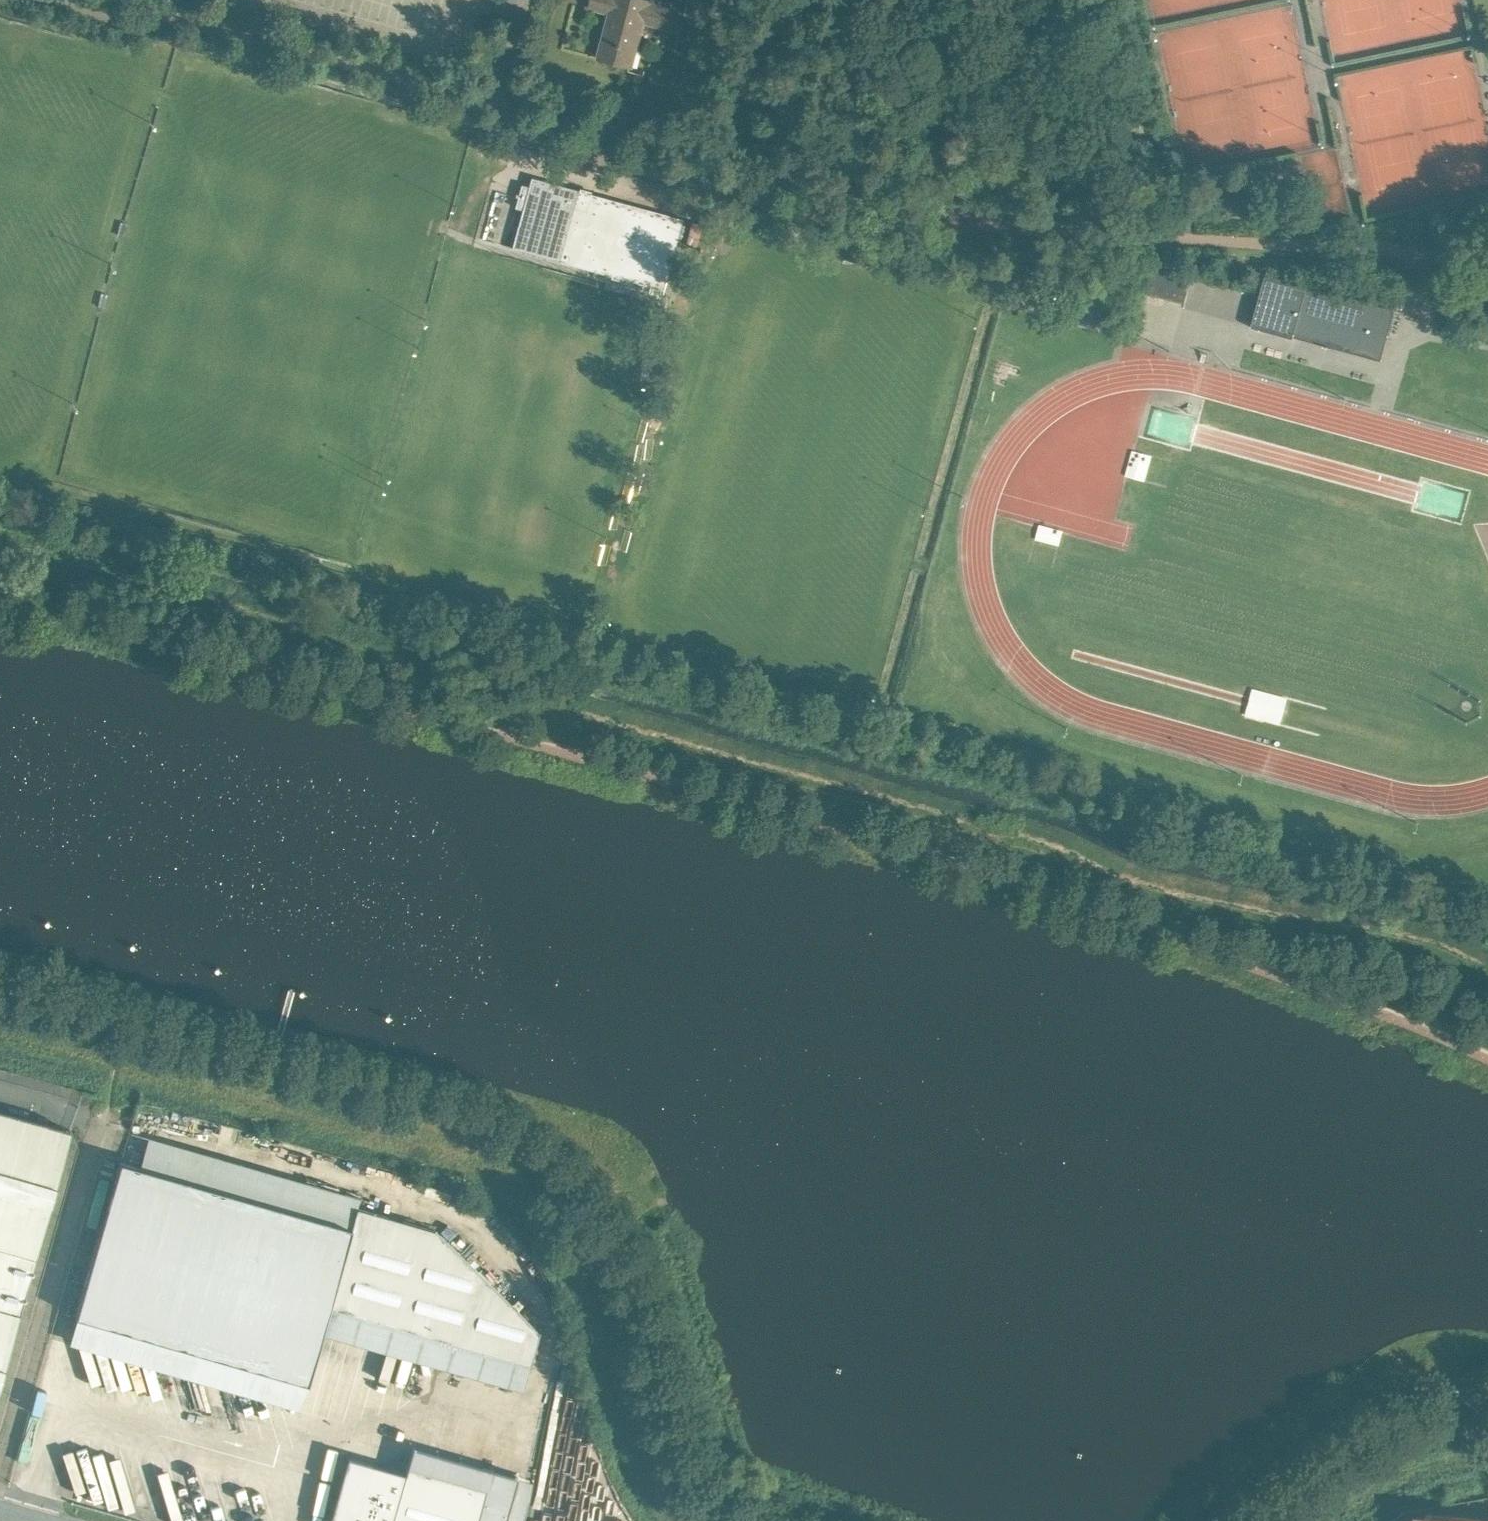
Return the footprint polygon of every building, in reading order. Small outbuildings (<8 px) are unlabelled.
[(642,22),(676,32),(681,12),(648,2),(648,1),(646,0),(613,0),(598,57),(618,62),(630,66),(642,22)] [(524,209),(513,247),(561,261),(613,275),(614,273),(624,276),(624,278),(665,289),(673,258),(672,258),(674,249),(676,249),(684,218),(592,193),(592,195),(580,191),(581,190),(533,176),(528,194),(521,192),(522,191),(521,191),(516,207),(524,209)] [(702,224),(693,221),(686,245),(695,247),(696,247),(702,224)] [(1381,360),(1394,309),(1265,274),(1251,326),(1293,338),(1293,336),(1381,360)] [(539,1331),(436,1229),(357,1207),(357,1208),(145,1147),(140,1166),(120,1161),(76,1316),(308,1383),(329,1307),(530,1364),(539,1331)] [(330,1520),(504,1520),(517,1476),(412,1446),(404,1473),(348,1457),(332,1514),(330,1520)]
